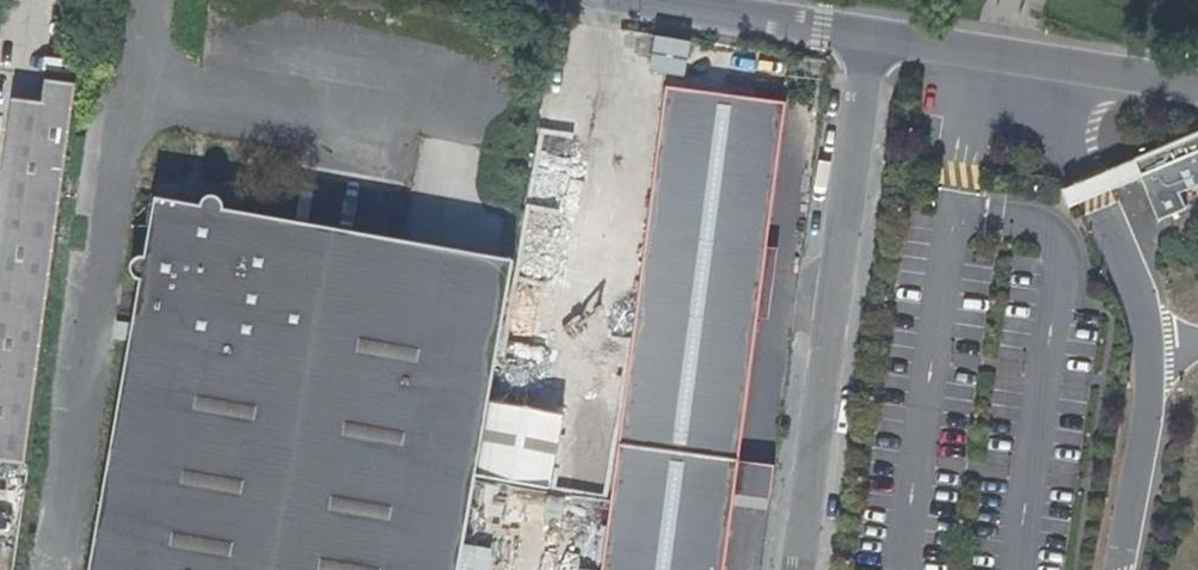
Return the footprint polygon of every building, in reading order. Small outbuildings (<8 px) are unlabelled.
[(681,80),(688,45),(648,38),(642,73),(681,80)] [(54,94),(57,79),(45,77),(44,92),(54,94)] [(78,82),(57,79),(54,94),(44,92),(42,100),(13,96),(0,197),(0,458),(28,462),(78,82)] [(788,108),(667,91),(611,500),(601,569),(724,569),(788,108)] [(1131,160),(1138,176),(1157,221),(1185,209),(1178,193),(1194,187),(1197,185),(1197,132),(1131,160)] [(1099,193),(1138,176),(1131,160),(1092,177),(1065,188),(1072,204),(1099,193)] [(229,213),(230,208),(226,204),(218,199),(211,199),(206,204),(204,209),(158,201),(148,259),(138,265),(134,271),(135,276),(139,282),(142,286),(92,569),(461,569),(478,478),(491,403),(517,262),(229,213)] [(549,490),(562,416),(491,403),(478,478),(549,490)]
